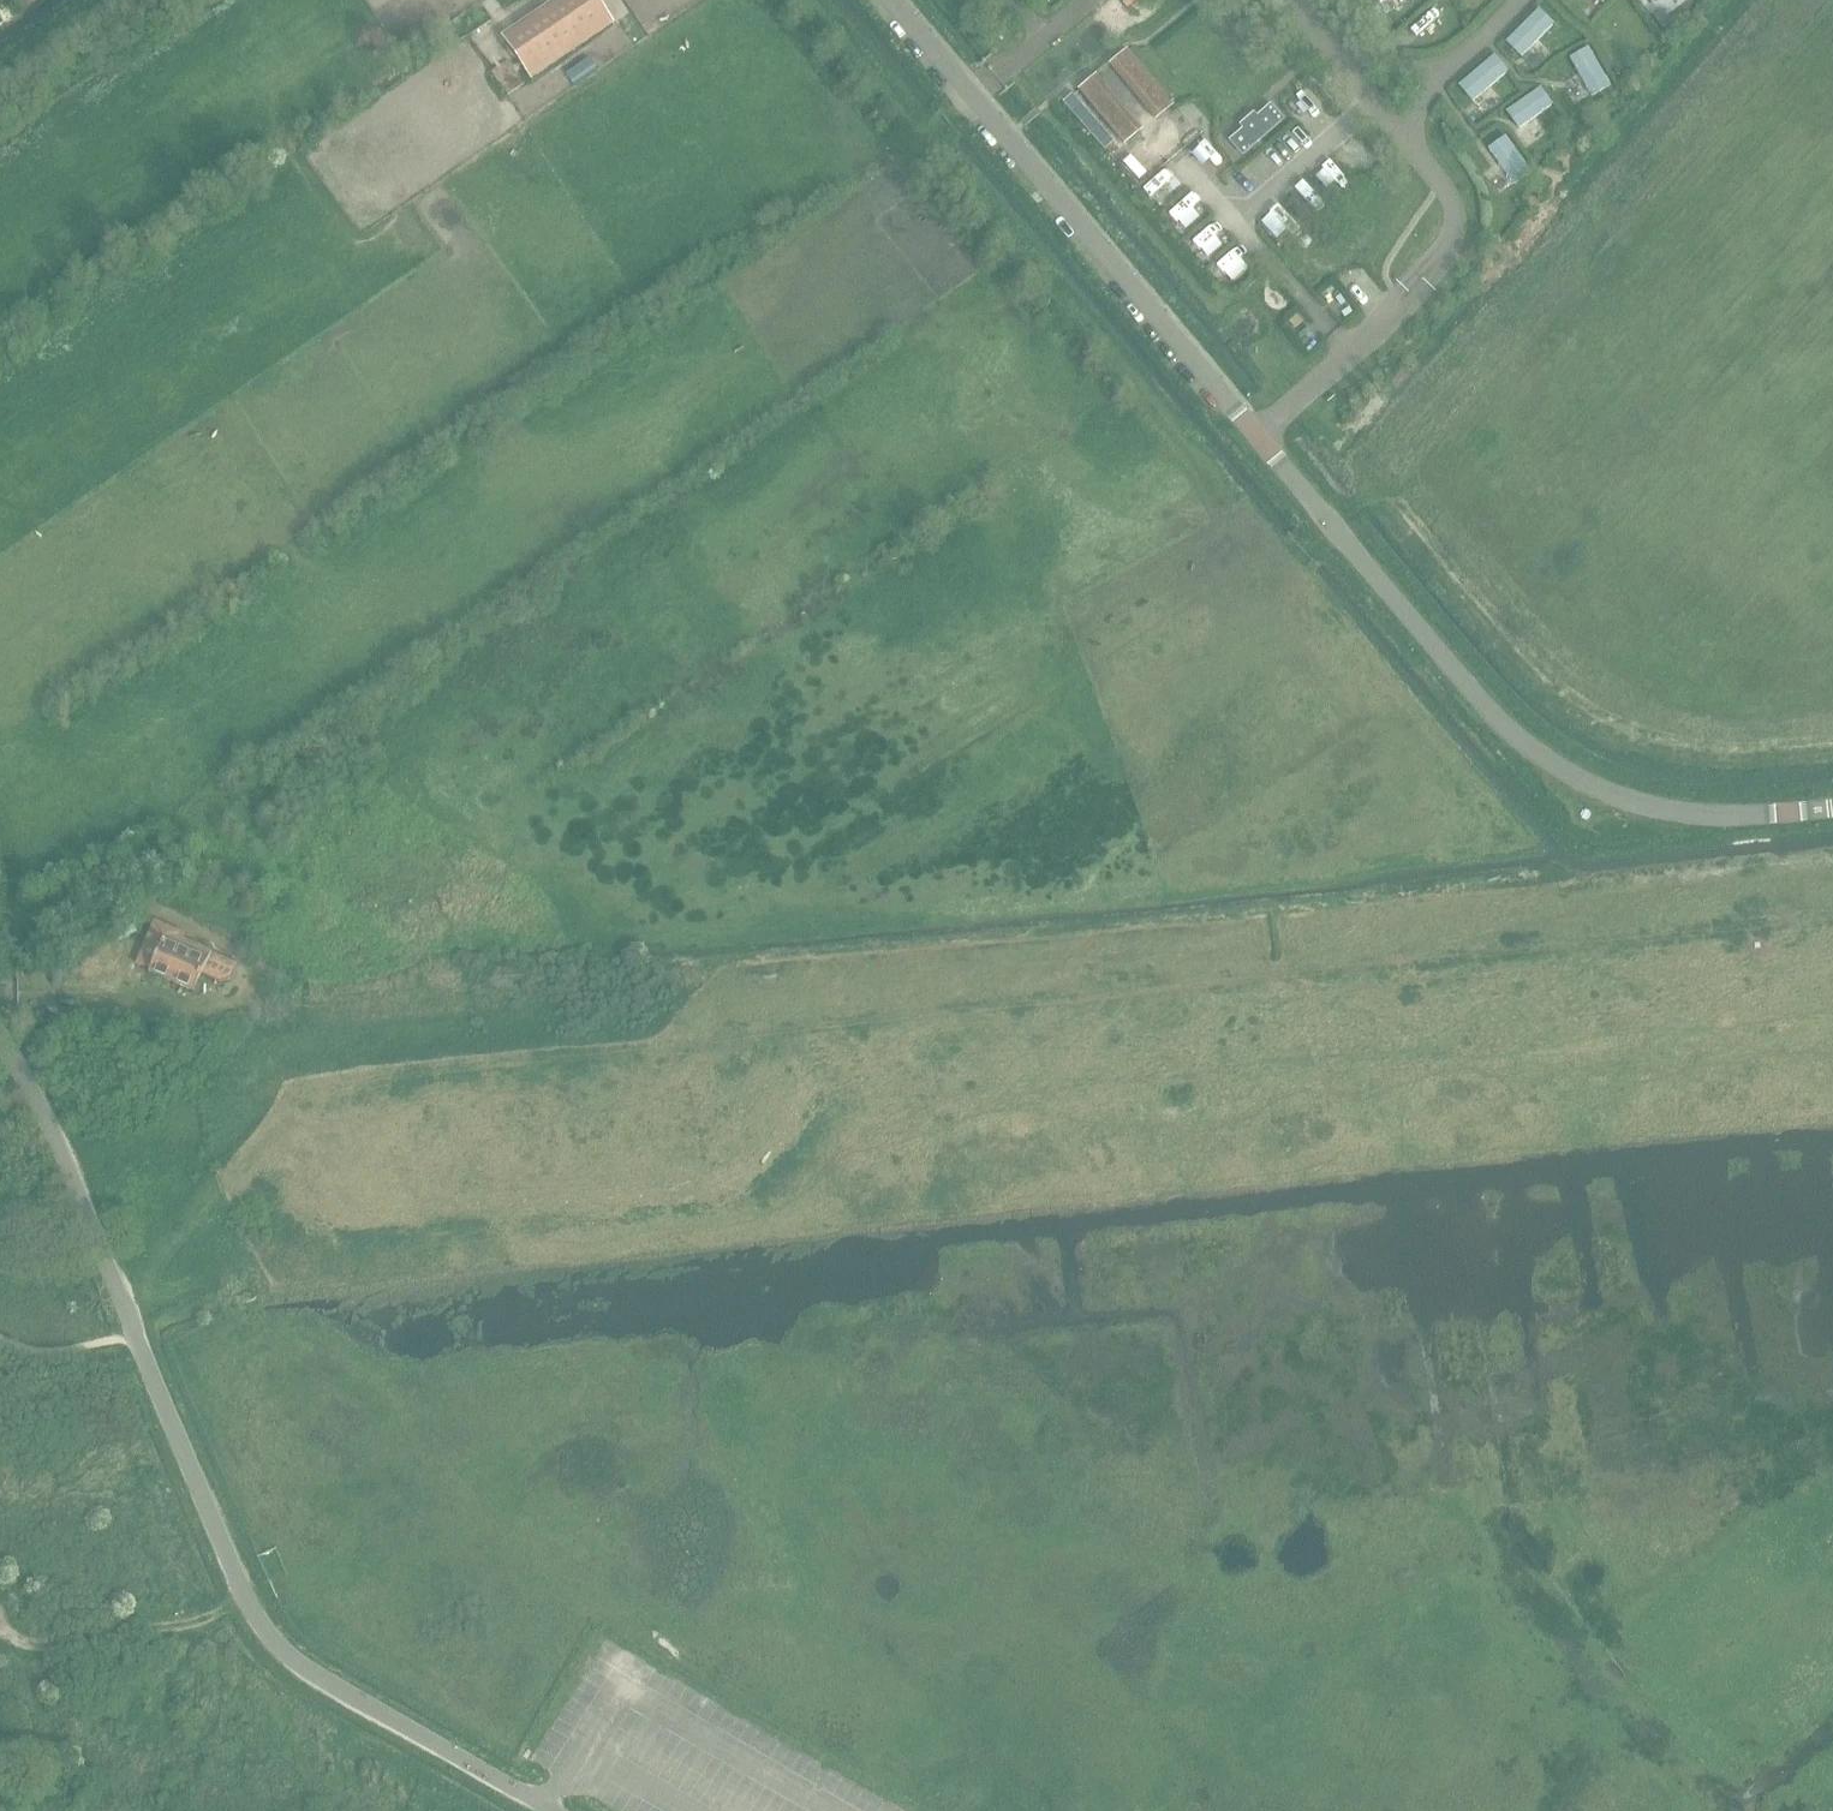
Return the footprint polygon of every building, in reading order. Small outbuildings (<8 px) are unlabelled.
[(502,36),(530,79),(613,23),(597,0),(555,0),(502,36)] [(1610,87),(1588,48),(1569,59),(1591,98),(1610,87)] [(1139,100),(1154,118),(1171,105),(1127,51),(1114,61),(1143,97),(1139,100)] [(1125,112),(1121,115),(1092,79),(1079,90),(1124,143),(1140,130),(1125,112)] [(1531,173),(1505,137),(1488,149),(1513,185),(1531,173)] [(218,982),(228,980),(236,961),(184,938),(186,933),(156,920),(138,962),(154,969),(152,973),(194,992),(201,975),(218,982)]
